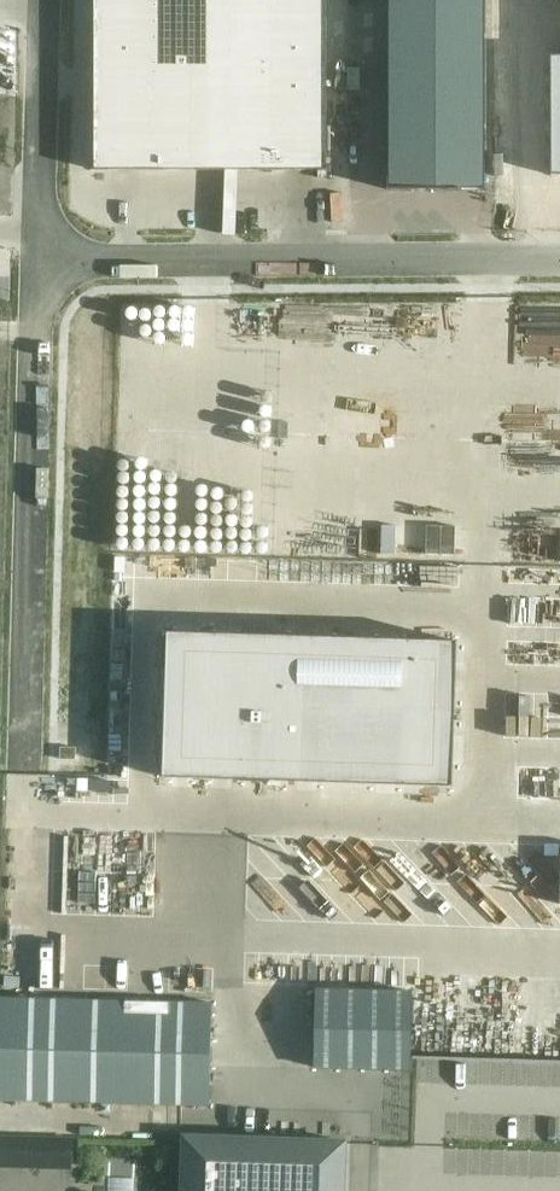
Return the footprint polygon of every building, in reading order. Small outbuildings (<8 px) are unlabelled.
[(94,69),(153,69),(153,0),(94,0),(94,69)] [(153,69),(211,68),(211,0),(153,0),(153,69)] [(211,68),(269,68),(269,0),(211,0),(211,68)] [(269,68),(327,68),(327,0),(269,0),(269,68)] [(388,52),(486,52),(486,0),(388,0),(388,52)] [(486,52),(388,52),(388,121),(486,121),(486,52)] [(559,176),(559,57),(550,57),(551,176),(559,176)] [(211,68),(153,69),(153,170),(211,170),(211,68)] [(269,68),(211,68),(211,170),(269,170),(269,68)] [(327,68),(269,68),(269,170),(327,170),(327,68)] [(153,69),(94,69),(94,170),(153,170),(153,69)] [(486,121),(388,121),(387,190),(485,190),(486,121)] [(144,634),(143,777),(432,780),(434,636),(144,634)] [(413,992),(316,990),(314,1068),(412,1070),(413,992)] [(0,999),(0,1101),(210,1106),(213,1004),(0,999)] [(72,1168),(73,1137),(0,1135),(0,1166),(72,1168)] [(184,1137),(183,1190),(344,1190),(345,1142),(184,1137)]
